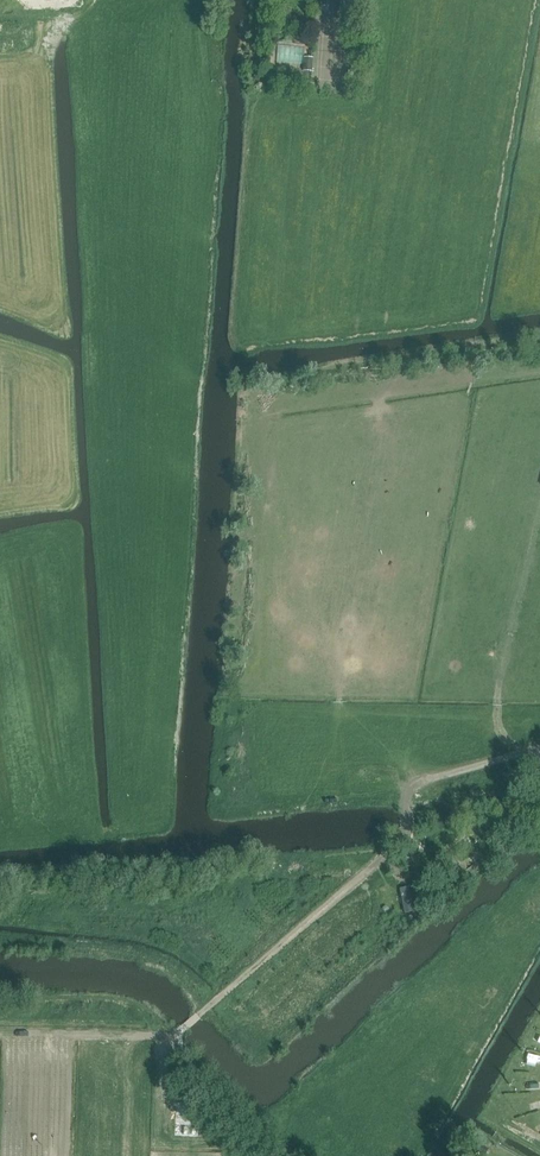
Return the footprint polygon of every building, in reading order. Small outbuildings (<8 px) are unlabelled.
[(334,13),(348,14),(348,0),(335,0),(334,13)] [(416,863),(416,855),(404,854),(404,862),(416,863)]
